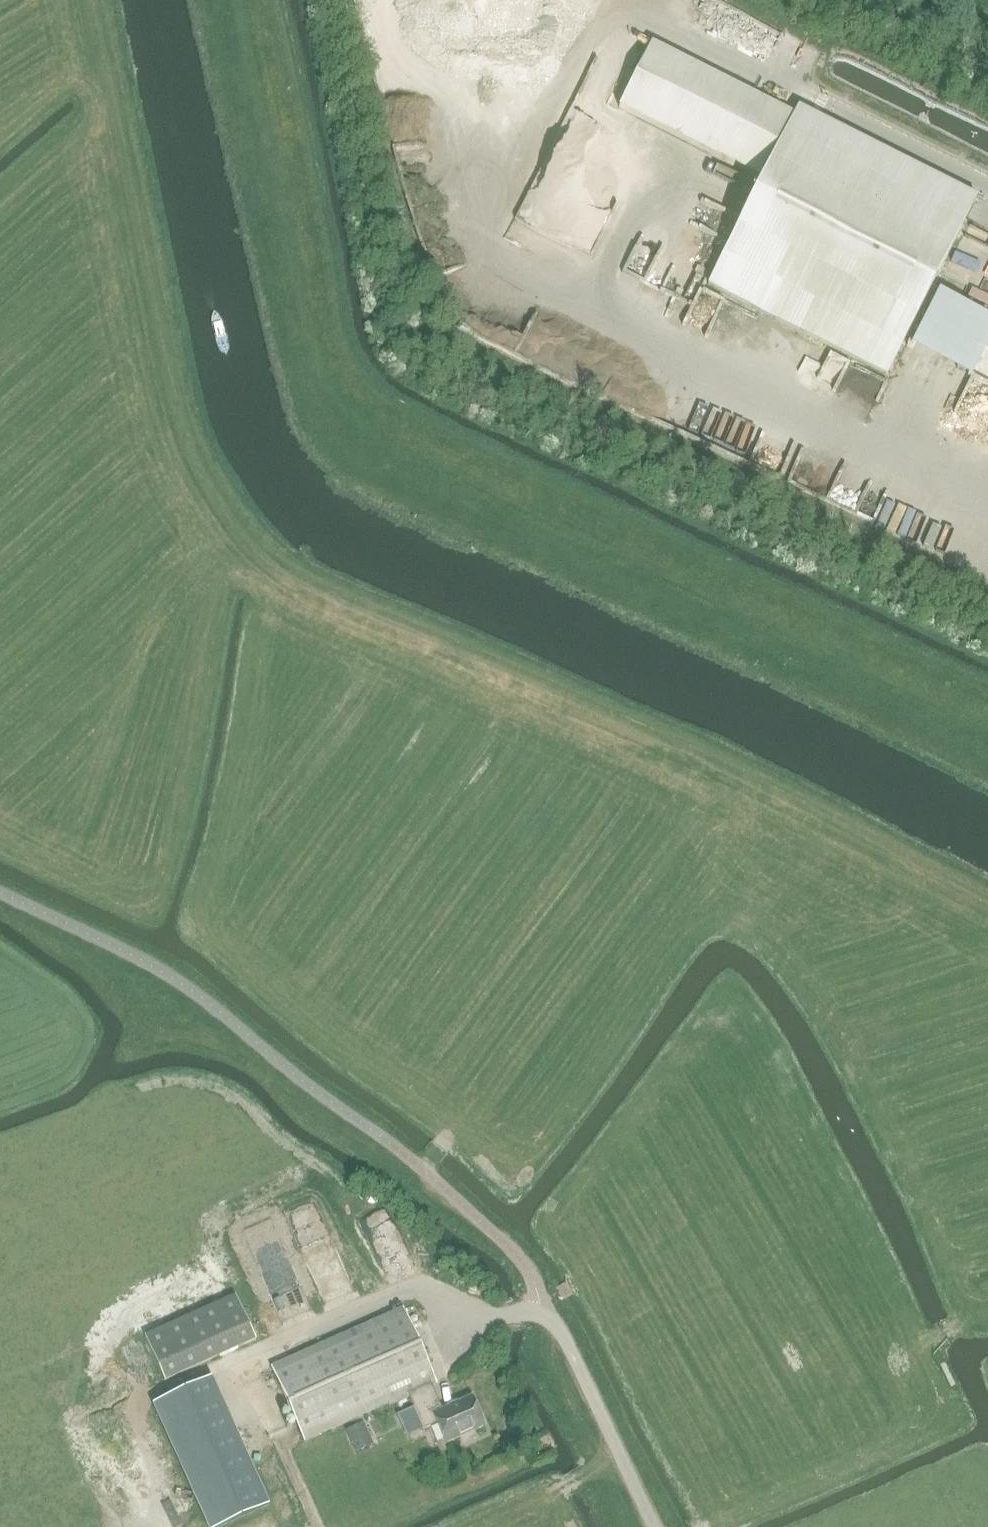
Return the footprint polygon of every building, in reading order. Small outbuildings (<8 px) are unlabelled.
[(757,175),(705,283),(885,377),(977,194),(797,103),(792,112),(650,41),(617,104),(757,175)] [(145,1337),(153,1354),(165,1381),(256,1340),(236,1296),(145,1337)] [(472,1432),(484,1426),(471,1397),(442,1410),(432,1386),(437,1384),(402,1308),(271,1367),(304,1442),(388,1404),(389,1406),(408,1397),(423,1430),(437,1423),(446,1443),(460,1437),(463,1442),(475,1437),(472,1432)] [(156,1403),(212,1526),(220,1526),(268,1505),(251,1467),(211,1378),(168,1398),(156,1403)] [(373,1444),(363,1423),(345,1431),(355,1453),(373,1444)]
